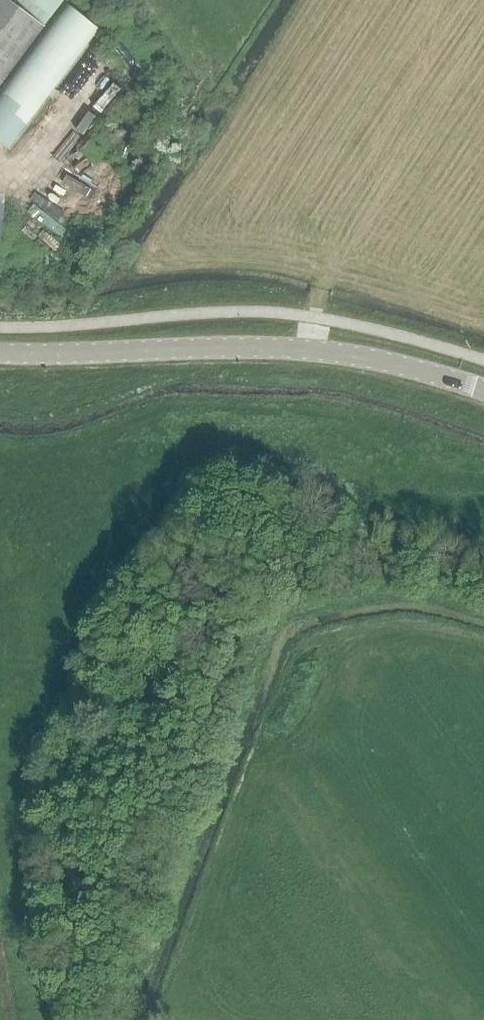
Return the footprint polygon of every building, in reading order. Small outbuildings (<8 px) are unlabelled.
[(63,0),(0,0),(0,84),(63,0)] [(64,2),(0,87),(0,142),(8,148),(99,29),(64,2)]
